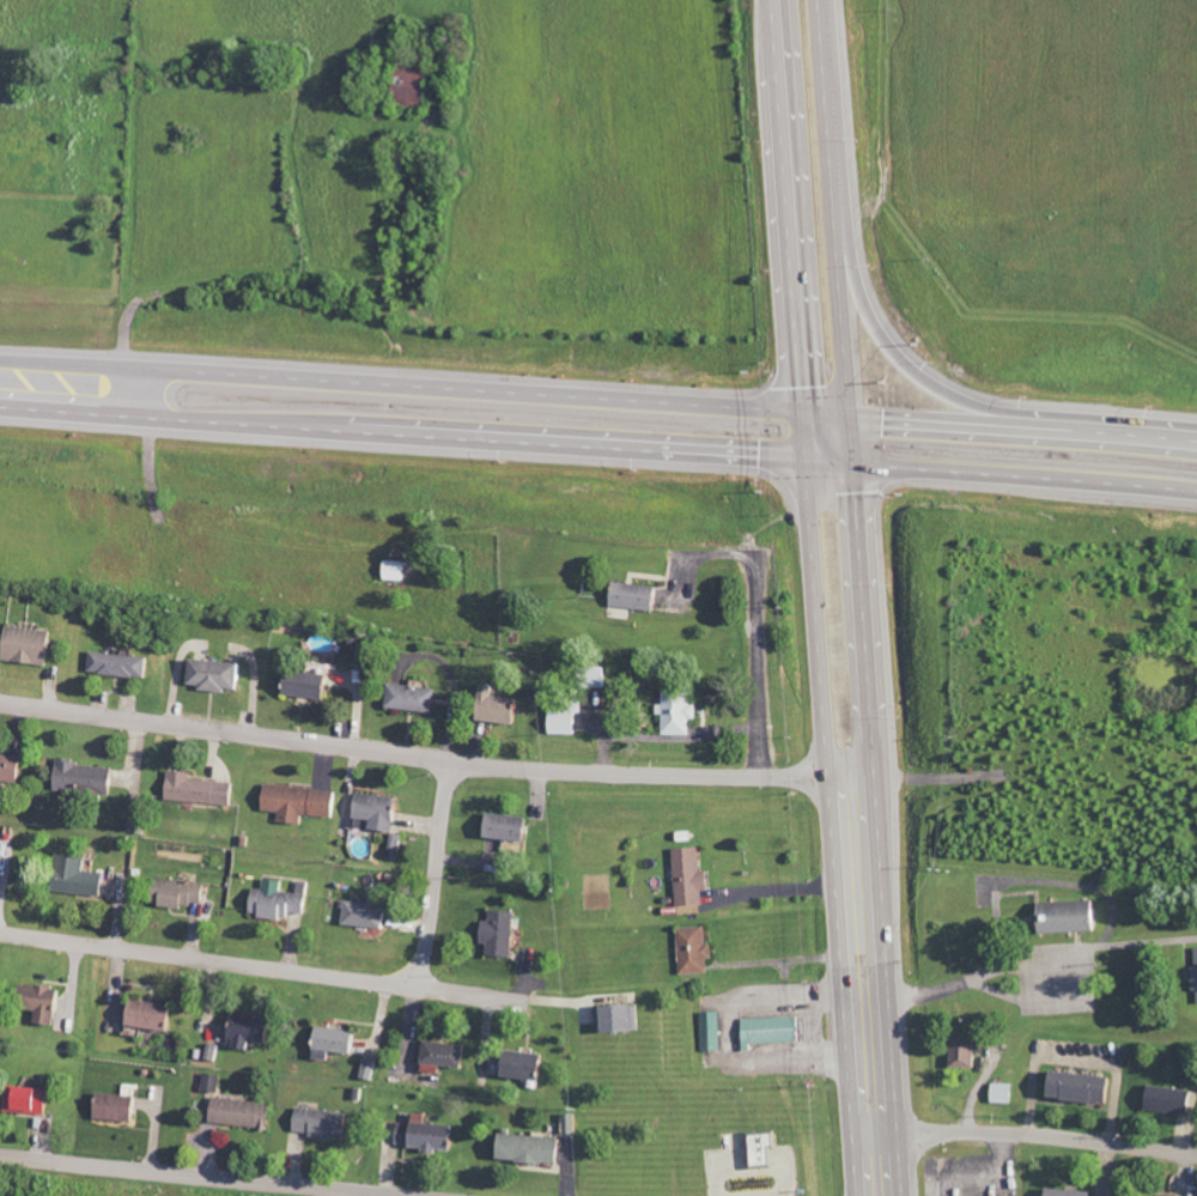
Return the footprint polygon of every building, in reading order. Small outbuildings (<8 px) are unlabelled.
[(402,104),(434,103),(433,64),(401,66),(402,104)] [(406,560),(386,560),(386,580),(406,580),(406,560)] [(660,613),(665,588),(620,580),(616,604),(660,613)] [(54,664),(56,630),(11,627),(9,662),(54,664)] [(156,658),(94,650),(92,670),(153,679),(156,658)] [(194,658),(192,687),(232,690),(232,688),(245,689),(248,663),(194,658)] [(336,675),(296,669),(292,694),(332,700),(336,675)] [(389,707),(437,713),(440,689),(393,682),(389,707)] [(521,725),(524,699),(499,696),(500,685),(487,683),(482,720),(521,725)] [(666,735),(695,734),(695,718),(702,718),(701,704),(695,704),(695,688),(666,689),(666,735)] [(582,734),(583,701),(554,700),(553,733),(582,734)] [(27,755),(0,753),(0,780),(25,782),(27,755)] [(117,764),(61,763),(60,792),(117,793),(117,764)] [(230,782),(195,779),(196,772),(174,770),(171,799),(228,804),(230,782)] [(306,824),(307,814),(339,817),(342,791),(271,784),(268,810),(282,812),(281,821),(306,824)] [(359,818),(373,820),(373,828),(401,831),(404,797),(362,792),(359,818)] [(533,818),(494,812),(490,836),(529,843),(533,818)] [(400,859),(405,835),(395,833),(389,857),(400,859)] [(677,848),(680,906),(711,905),(710,871),(705,871),(704,847),(677,848)] [(108,872),(86,871),(87,855),(60,854),(58,893),(107,895),(108,872)] [(164,903),(206,909),(209,884),(168,878),(164,903)] [(254,916),(286,920),(287,912),(310,915),(313,883),(300,881),(299,893),(286,892),(287,880),(268,878),(267,888),(257,887),(254,916)] [(345,923),(388,929),(393,896),(374,893),(373,903),(348,900),(345,923)] [(1043,902),(1044,934),(1104,931),(1103,900),(1043,902)] [(485,943),(494,943),(494,956),(515,957),(516,911),(492,911),(492,921),(485,920),(485,943)] [(712,973),(711,959),(717,959),(717,944),(710,945),(710,927),(681,928),(683,974),(712,973)] [(61,1025),(65,988),(39,985),(35,1022),(61,1025)] [(133,1025),(175,1032),(179,1006),(137,999),(133,1025)] [(601,1006),(602,1033),(644,1031),(643,1005),(601,1006)] [(702,1012),(703,1051),(723,1051),(723,1012),(702,1012)] [(256,1049),(256,1042),(277,1043),(278,1018),(240,1015),(238,1048),(256,1049)] [(803,1016),(745,1018),(747,1046),(804,1044),(803,1016)] [(335,1060),(335,1052),(362,1053),(363,1029),(321,1028),(320,1059),(335,1060)] [(979,1068),(979,1053),(985,1053),(985,1040),(954,1040),(953,1068),(979,1068)] [(445,1073),(445,1066),(466,1068),(468,1044),(429,1041),(426,1071),(445,1073)] [(511,1049),(506,1075),(544,1082),(549,1056),(511,1049)] [(1119,1078),(1061,1070),(1057,1097),(1115,1105),(1119,1078)] [(207,1091),(224,1092),(224,1074),(207,1073),(207,1091)] [(1015,1103),(1016,1084),(996,1083),(995,1103),(1015,1103)] [(8,1110),(51,1117),(55,1090),(12,1084),(8,1110)] [(1148,1110),(1191,1114),(1193,1090),(1151,1086),(1148,1110)] [(143,1121),(144,1095),(103,1094),(102,1120),(143,1121)] [(276,1102),(217,1099),(216,1125),(275,1128),(276,1102)] [(351,1139),(353,1112),(301,1107),(298,1133),(351,1139)] [(457,1126),(430,1123),(431,1114),(419,1113),(415,1148),(454,1153),(457,1126)] [(566,1134),(579,1134),(578,1114),(566,1114),(566,1134)] [(780,1166),(779,1133),(753,1134),(755,1167),(780,1166)]
